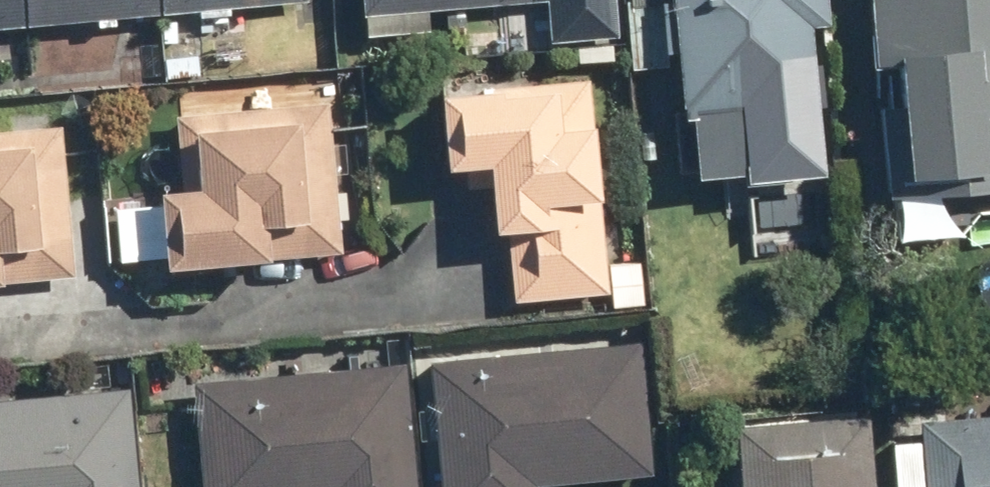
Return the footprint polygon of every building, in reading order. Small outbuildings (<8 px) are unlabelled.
[(291,0),(0,0),(0,26),(291,0)] [(355,15),(556,0),(558,30),(611,27),(609,0),(354,0),(355,15)] [(686,179),(820,166),(806,23),(823,21),(821,0),(668,0),(686,179)] [(869,66),(893,64),(904,199),(989,192),(989,0),(864,0),(869,66)] [(578,81),(437,91),(442,164),(482,161),(487,227),(500,226),(505,297),(594,291),(578,81)] [(318,102),(164,116),(171,185),(153,187),(160,264),(332,248),(318,102)] [(0,127),(0,280),(65,274),(49,122),(0,127)] [(419,359),(431,486),(528,486),(527,484),(644,473),(631,339),(419,359)] [(184,379),(194,486),(408,486),(397,361),(184,379)] [(0,398),(0,486),(127,486),(118,388),(0,398)] [(731,423),(737,486),(872,486),(864,410),(731,423)] [(912,418),(917,486),(989,486),(989,412),(912,418)]
